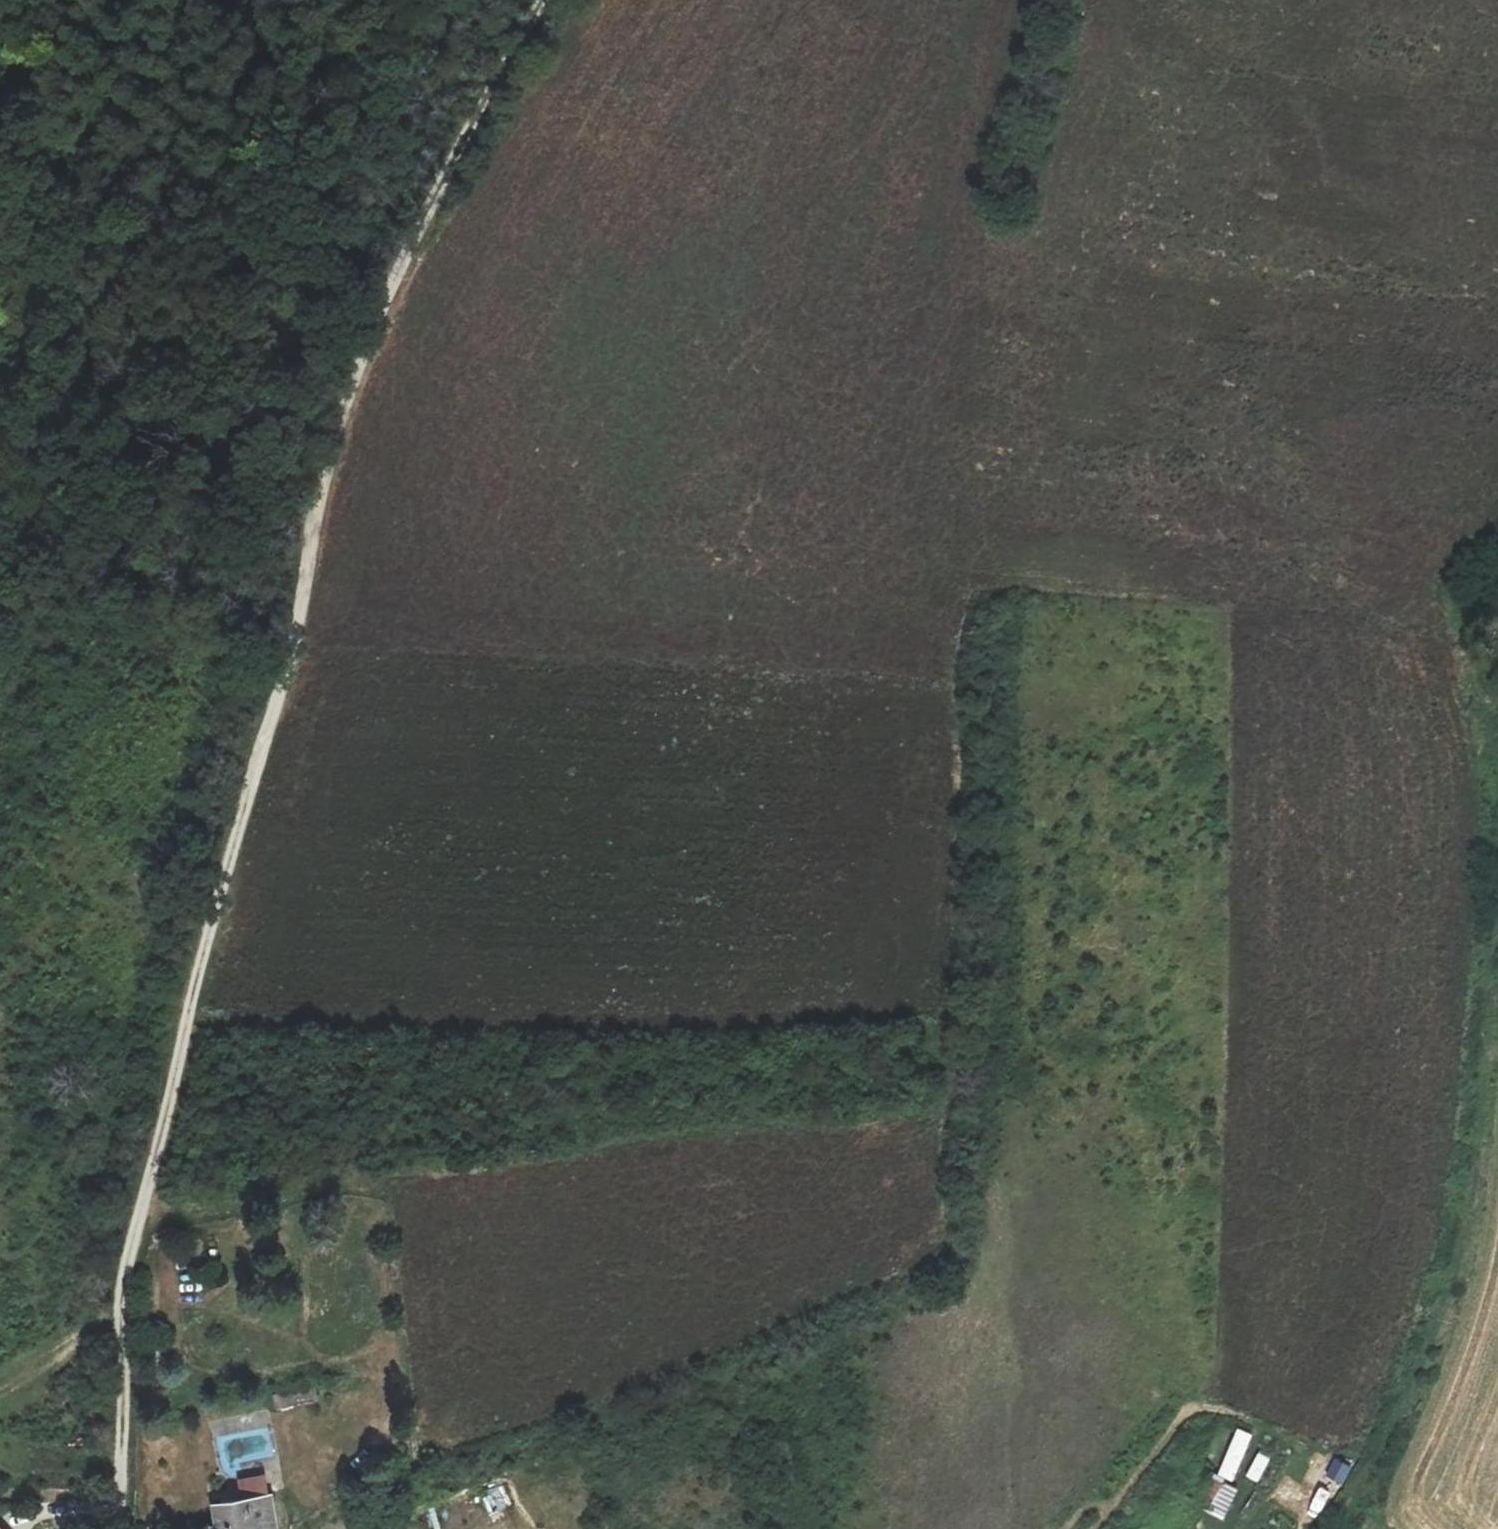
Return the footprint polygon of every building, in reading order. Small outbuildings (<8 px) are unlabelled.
[(282,1410),(316,1400),(312,1388),(279,1398),(282,1410)] [(1237,1482),(1251,1432),(1235,1428),(1221,1478),(1237,1482)] [(1261,1482),(1269,1456),(1256,1452),(1248,1478),(1261,1482)] [(1343,1484),(1354,1468),(1336,1455),(1325,1472),(1343,1484)] [(1195,1506),(1224,1519),(1239,1488),(1209,1475),(1195,1506)] [(265,1476),(238,1480),(242,1502),(214,1507),(218,1528),(273,1528),(265,1476)]
